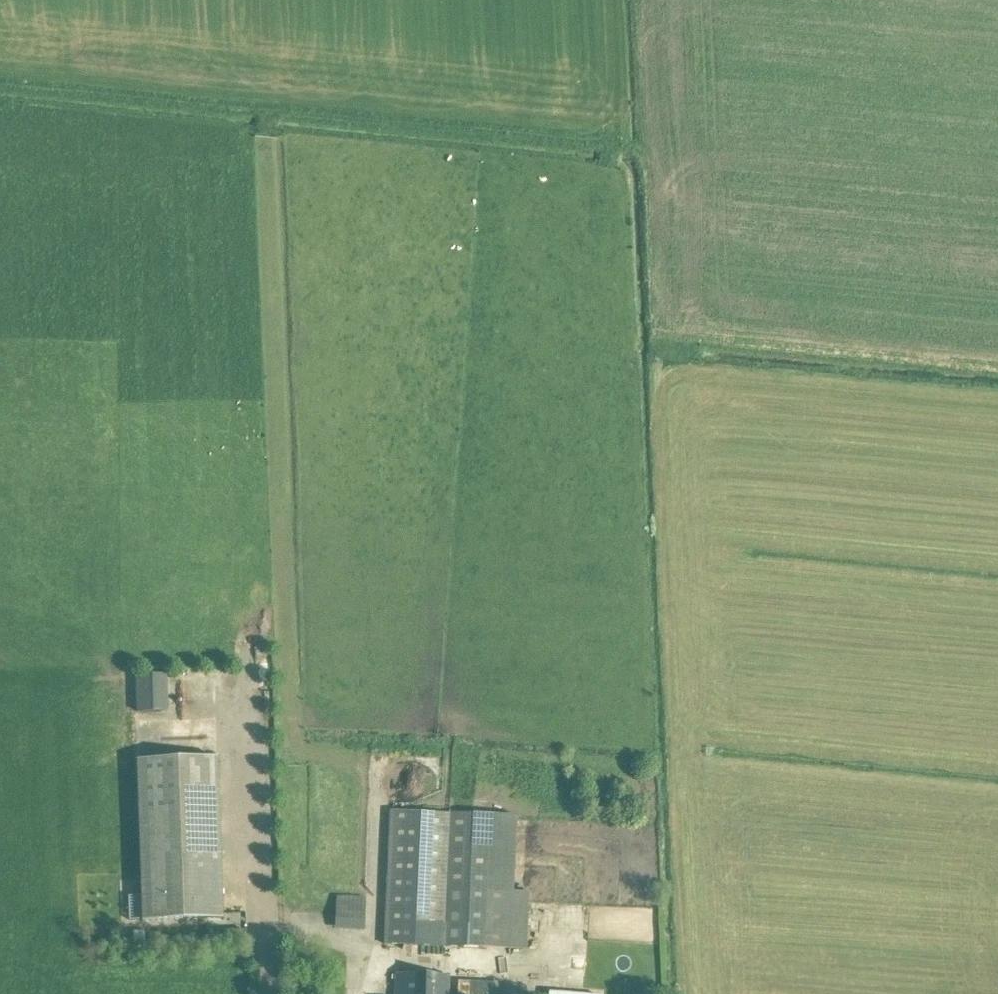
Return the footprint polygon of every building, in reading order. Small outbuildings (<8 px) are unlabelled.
[(167,712),(166,675),(135,676),(136,713),(167,712)] [(142,922),(222,919),(217,759),(137,762),(142,922)] [(529,894),(513,893),(516,815),(388,811),(384,944),(508,948),(525,949),(529,894)] [(248,918),(248,895),(225,896),(225,918),(248,918)] [(366,899),(335,897),(333,930),(364,932),(366,899)] [(248,918),(227,919),(228,941),(249,939),(248,918)] [(449,977),(396,974),(395,993),(448,993),(449,977)] [(501,984),(458,982),(457,993),(501,993),(501,984)]
